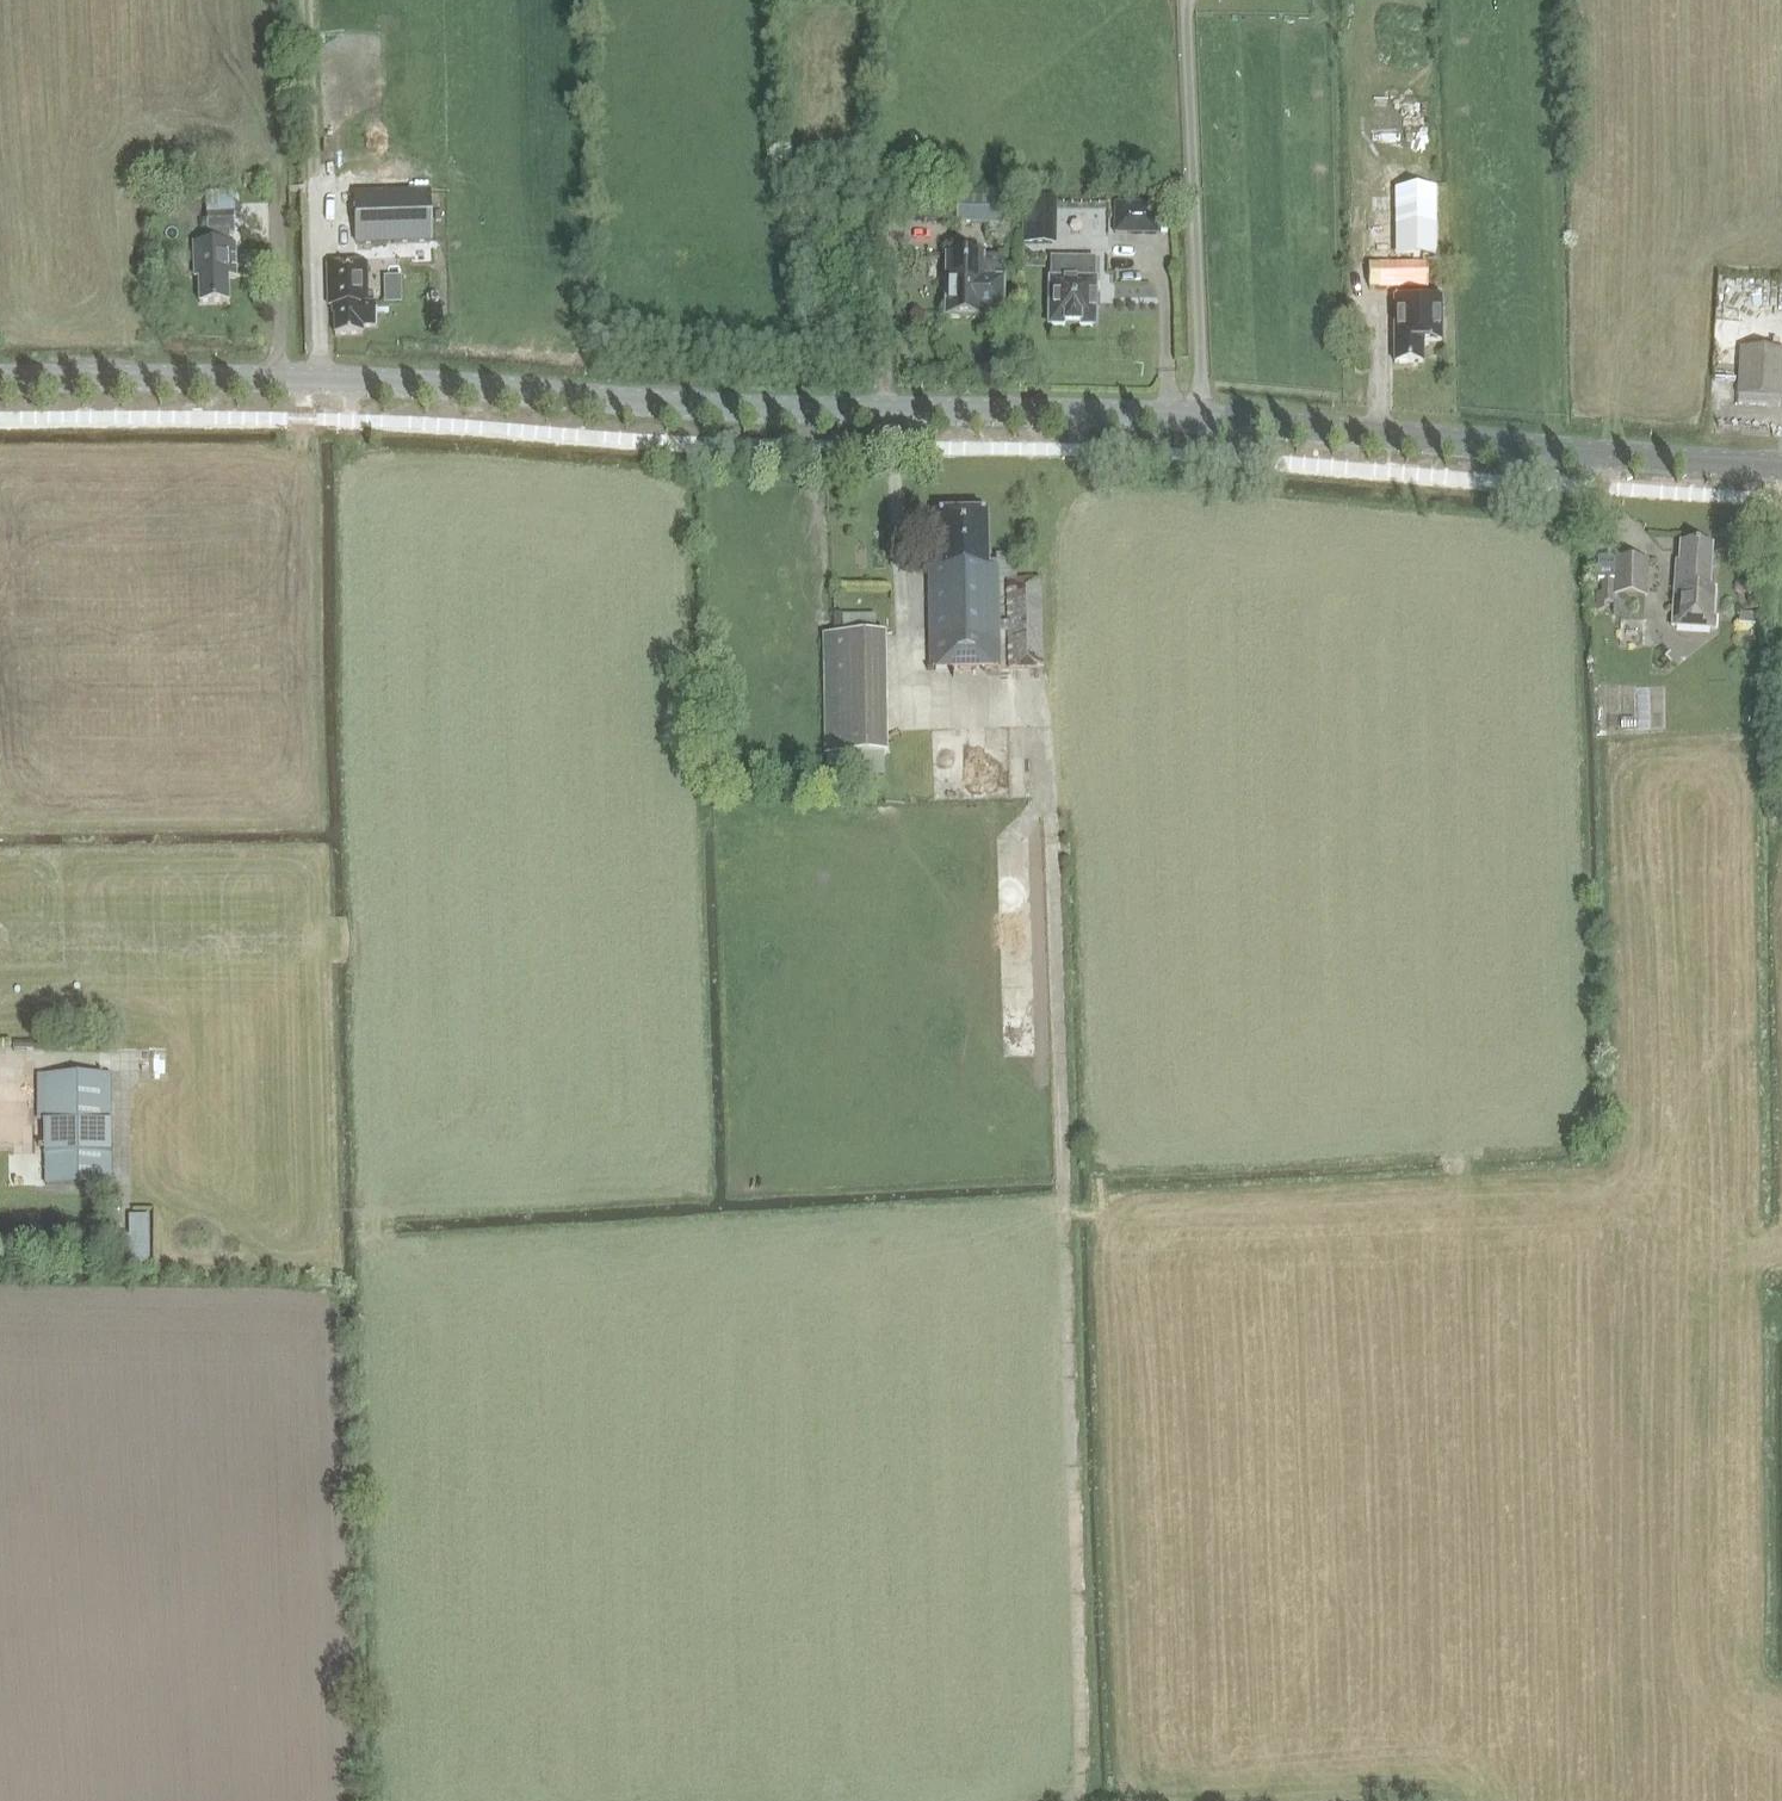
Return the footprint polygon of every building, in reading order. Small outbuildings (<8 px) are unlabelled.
[(431,192),(355,194),(356,245),(432,243),(431,192)] [(206,194),(207,211),(208,244),(194,245),(195,278),(199,278),(199,304),(228,303),(227,278),(235,278),(234,243),(229,243),(229,234),(234,234),(233,193),(206,194)] [(1431,193),(1392,193),(1393,260),(1431,259),(1431,193)] [(1012,200),(958,197),(957,223),(1011,225),(1012,200)] [(1158,235),(1159,205),(1114,204),(1113,234),(1158,235)] [(1001,315),(1002,282),(1000,282),(1001,258),(947,257),(945,319),(981,320),(981,314),(1001,315)] [(1049,281),(1049,326),(1094,327),(1095,281),(1093,281),(1093,260),(1051,260),(1051,281),(1049,281)] [(360,327),(375,327),(375,305),(367,305),(367,265),(327,265),(328,302),(333,302),(334,336),(360,335),(360,327)] [(1422,343),(1427,343),(1441,343),(1441,314),(1441,296),(1393,297),(1394,312),(1394,364),(1422,363),(1422,343)] [(1781,375),(1781,352),(1740,350),(1738,397),(1781,399),(1781,375)] [(1009,669),(1042,668),(1041,579),(1015,580),(1015,555),(997,555),(997,563),(987,563),(986,514),(934,515),(935,570),(928,570),(929,670),(1000,669),(999,632),(1009,632),(1009,669)] [(1707,590),(1711,546),(1680,544),(1677,573),(1675,573),(1672,608),(1670,628),(1710,631),(1713,591),(1707,590)] [(1648,559),(1614,558),(1614,562),(1598,562),(1598,581),(1601,581),(1600,593),(1595,593),(1595,612),(1604,612),(1604,605),(1611,606),(1612,596),(1646,598),(1648,559)] [(1756,615),(1739,613),(1737,626),(1754,628),(1756,615)] [(900,754),(897,632),(831,634),(834,756),(900,754)] [(112,1185),(111,1075),(42,1076),(43,1186),(112,1185)]
